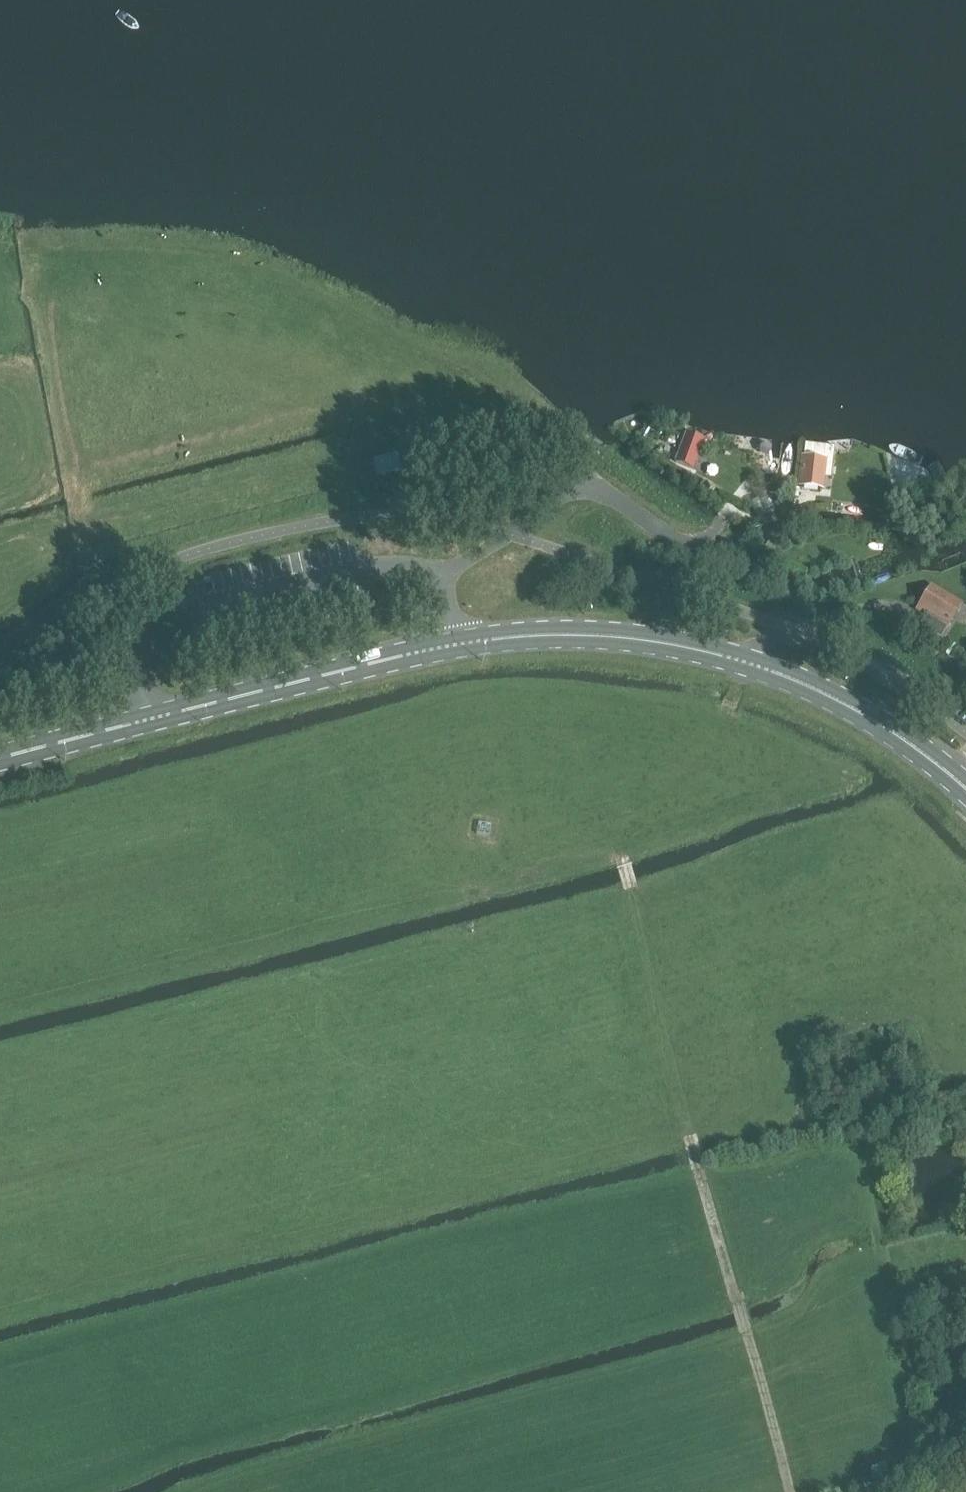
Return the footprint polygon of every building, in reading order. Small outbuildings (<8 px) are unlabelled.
[(686,433),(675,463),(694,470),(705,439),(686,433)] [(798,487),(824,490),(828,458),(801,455),(798,487)] [(931,587),(918,609),(928,615),(930,612),(950,624),(961,606),(931,587)] [(939,641),(919,628),(916,632),(936,645),(939,641)]
